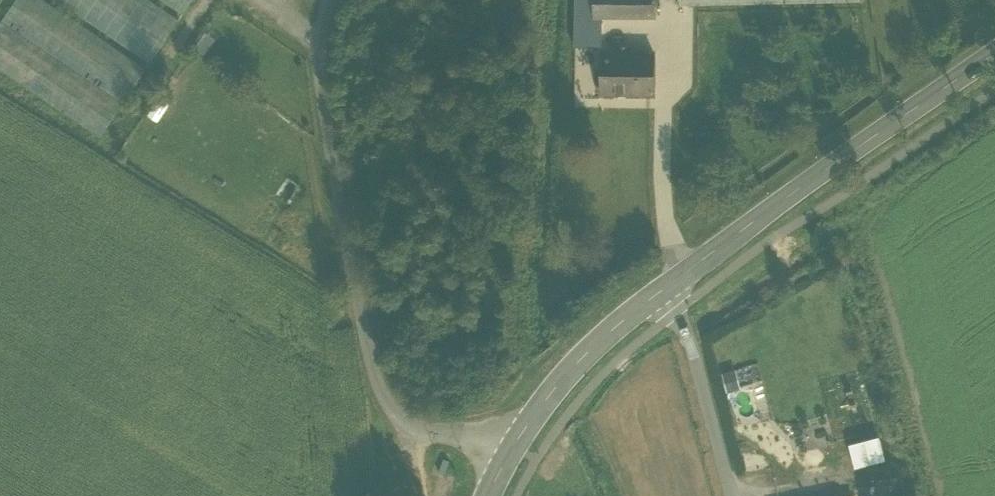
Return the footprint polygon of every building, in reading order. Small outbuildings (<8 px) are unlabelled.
[(52,0),(15,0),(0,22),(0,67),(102,135),(150,65),(52,0)] [(156,0),(62,0),(153,61),(182,18),(156,0)] [(185,14),(194,0),(165,0),(185,14)] [(577,11),(602,10),(658,12),(658,0),(577,0),(577,11)] [(602,10),(577,11),(576,42),(602,42),(602,10)] [(654,49),(601,49),(600,87),(654,88),(654,49)] [(728,387),(744,381),(738,362),(722,368),(728,387)] [(882,430),(852,438),(858,462),(889,454),(882,430)]
